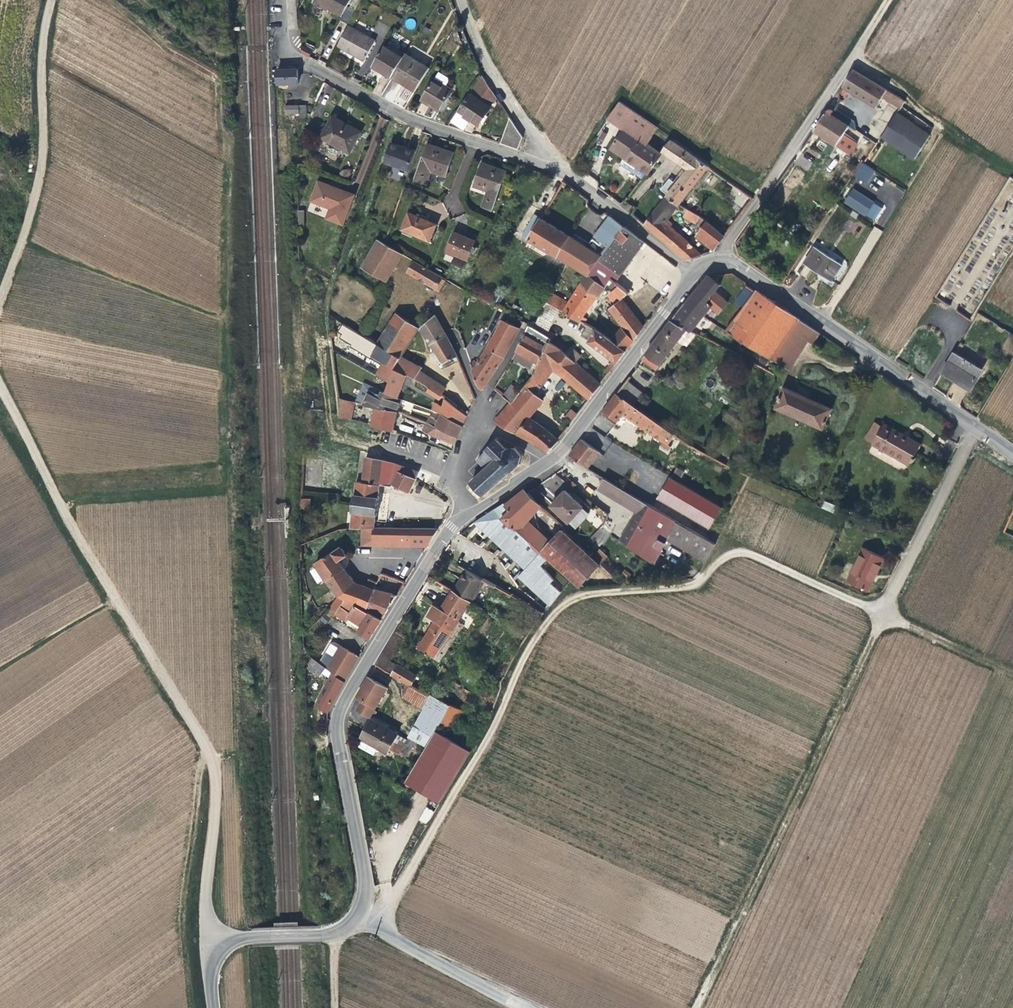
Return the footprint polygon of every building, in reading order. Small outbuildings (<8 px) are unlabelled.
[(328,8),(315,0),(314,3),(324,9),(327,10),(328,8)] [(351,0),(315,0),(328,8),(342,15),(351,0)] [(413,30),(416,21),(407,18),(404,27),(413,30)] [(376,41),(349,26),(337,46),(354,55),(365,61),(376,41)] [(309,57),(312,52),(302,46),(302,53),(309,57)] [(404,58),(407,54),(394,46),(392,50),(404,58)] [(396,71),(404,58),(392,50),(385,47),(374,66),(381,71),(392,77),(396,71)] [(430,68),(407,54),(404,58),(396,71),(402,75),(400,79),(407,84),(417,90),(430,68)] [(298,77),(298,69),(278,70),(278,84),(279,84),(279,89),(287,89),(287,84),(298,83),(298,77)] [(900,98),(854,70),(848,78),(843,86),(838,94),(840,101),(843,102),(850,91),(877,107),(882,98),(901,109),(902,106),(906,101),(900,98)] [(400,79),(402,75),(396,71),(392,77),(398,81),(416,92),(417,90),(407,84),(400,79)] [(445,102),(453,90),(446,86),(449,82),(449,78),(440,73),(435,80),(422,100),(437,109),(443,101),(445,102)] [(479,126),(491,108),(490,107),(496,97),(483,76),(470,94),(458,112),(448,125),(464,131),(468,125),(471,121),(479,126)] [(406,106),(412,90),(380,78),(374,94),(406,106)] [(623,157),(649,122),(620,102),(608,120),(624,130),(611,149),(623,157)] [(300,114),(299,105),(286,106),(286,114),(300,114)] [(837,146),(850,126),(831,114),(836,108),(827,111),(814,131),(837,146)] [(930,136),(897,114),(882,137),(915,159),(930,136)] [(518,150),(523,137),(510,118),(501,143),(518,150)] [(350,153),(362,132),(342,122),(340,125),(331,120),(321,138),(350,153)] [(658,159),(661,154),(658,152),(647,144),(657,128),(649,122),(623,157),(627,160),(648,174),(658,159)] [(709,167),(672,141),(666,148),(663,152),(667,155),(685,168),(680,174),(679,175),(682,177),(666,197),(678,206),(709,167)] [(409,171),(416,152),(403,148),(391,143),(385,163),(409,171)] [(447,174),(453,157),(454,154),(452,153),(428,145),(416,180),(426,184),(431,170),(433,165),(437,166),(436,170),(447,174)] [(662,162),(667,155),(663,152),(661,154),(658,159),(658,160),(662,162)] [(648,174),(627,160),(623,166),(643,180),(648,174)] [(866,185),(875,171),(861,162),(853,176),(866,185)] [(493,210),(506,172),(482,163),(478,176),(475,184),(486,187),(487,185),(491,186),(489,191),(483,206),(493,210)] [(447,174),(436,170),(437,166),(433,165),(431,170),(431,171),(442,175),(446,177),(447,174)] [(339,229),(354,200),(347,197),(319,183),(310,203),(328,212),(323,221),(339,229)] [(875,203),(854,190),(846,202),(867,215),(875,203)] [(701,255),(670,227),(672,224),(667,220),(678,206),(666,197),(644,225),(685,260),(701,255)] [(700,218),(684,209),(683,213),(685,214),(684,217),(692,222),(693,220),(697,222),(700,218)] [(430,241),(437,225),(434,223),(409,213),(402,230),(430,241)] [(528,240),(541,219),(535,215),(522,237),(528,240)] [(600,260),(620,233),(624,227),(611,217),(610,216),(595,237),(598,240),(591,250),(587,247),(573,238),(569,236),(557,257),(567,264),(588,276),(589,276),(600,260)] [(557,257),(569,236),(541,219),(528,240),(557,257)] [(725,236),(708,222),(707,223),(700,232),(701,233),(717,246),(725,236)] [(645,243),(624,227),(620,233),(600,260),(620,275),(645,243)] [(872,227),(870,239),(879,241),(881,229),(872,227)] [(465,267),(476,241),(456,233),(445,259),(465,267)] [(717,246),(701,233),(698,237),(714,250),(717,246)] [(591,250),(598,240),(595,237),(587,247),(591,250)] [(398,261),(402,254),(384,243),(379,240),(362,268),(386,282),(398,261)] [(831,281),(842,264),(816,246),(805,263),(818,272),(831,281)] [(442,280),(443,278),(430,270),(417,263),(410,274),(427,284),(435,289),(439,291),(445,282),(442,280)] [(734,308),(715,291),(720,285),(718,283),(718,275),(709,276),(686,303),(704,317),(708,311),(712,307),(724,317),(726,315),(728,316),(734,308)] [(583,317),(605,288),(597,281),(597,280),(589,276),(588,276),(569,303),(551,292),(546,301),(559,309),(580,321),(581,320),(583,317)] [(608,283),(600,277),(597,281),(605,288),(608,284),(608,283)] [(620,286),(611,279),(608,283),(608,284),(616,290),(620,286)] [(385,299),(392,289),(384,284),(377,294),(384,299),(385,299)] [(623,299),(628,294),(620,286),(616,290),(609,296),(616,304),(623,299)] [(775,361),(801,321),(769,299),(756,290),(739,312),(733,321),(752,334),(747,340),(745,343),(774,362),(775,361)] [(644,328),(623,300),(623,299),(616,304),(609,309),(623,327),(634,341),(644,328)] [(548,331),(559,309),(546,301),(545,302),(533,328),(546,336),(548,331)] [(692,331),(704,317),(686,303),(673,321),(688,329),(692,331)] [(388,327),(396,314),(397,314),(382,304),(381,304),(372,318),(388,327)] [(733,321),(739,312),(734,308),(728,316),(733,321)] [(458,357),(445,332),(435,315),(426,324),(420,330),(435,351),(444,364),(458,357)] [(420,330),(426,324),(415,317),(411,324),(419,330),(420,330)] [(505,356),(521,328),(516,326),(502,320),(497,330),(495,335),(478,362),(473,371),(480,388),(482,390),(505,356)] [(656,370),(679,340),(688,329),(673,321),(667,328),(646,355),(647,355),(643,360),(656,370)] [(752,334),(733,321),(725,331),(744,345),(745,343),(747,340),(752,334)] [(789,370),(808,341),(813,345),(821,334),(801,321),(775,361),(789,370)] [(533,328),(529,325),(526,331),(522,341),(517,351),(538,362),(533,369),(532,370),(530,373),(535,376),(550,343),(551,339),(546,336),(533,328)] [(627,352),(612,341),(592,328),(587,338),(590,340),(588,342),(617,364),(627,352)] [(693,335),(695,333),(692,331),(688,329),(679,340),(686,345),(693,335)] [(529,418),(543,401),(535,394),(553,371),(564,379),(575,362),(566,354),(550,343),(535,376),(522,392),(511,403),(510,405),(495,422),(535,443),(549,452),(559,441),(558,439),(546,429),(534,421),(529,418)] [(580,357),(571,348),(566,354),(575,362),(580,357)] [(442,362),(435,351),(430,355),(437,365),(442,362)] [(538,362),(517,351),(513,358),(533,369),(538,362)] [(396,398),(408,376),(396,369),(401,359),(391,352),(377,375),(389,382),(385,393),(396,398)] [(982,370),(954,353),(942,373),(955,381),(956,379),(959,381),(971,388),(982,370)] [(420,371),(422,368),(401,358),(401,359),(396,369),(408,376),(415,380),(420,371)] [(601,385),(575,362),(564,379),(567,381),(590,400),(601,385)] [(446,388),(420,371),(415,380),(441,395),(446,388)] [(633,405),(643,393),(627,381),(617,394),(633,405)] [(398,412),(401,400),(396,398),(385,393),(383,392),(364,383),(356,402),(373,407),(376,408),(398,412)] [(511,403),(522,392),(513,385),(505,394),(503,397),(511,403)] [(467,387),(462,392),(470,401),(475,397),(467,387)] [(505,394),(496,387),(494,390),(503,397),(505,394)] [(833,409),(784,388),(775,408),(824,430),(825,427),(826,427),(827,427),(828,427),(829,426),(829,425),(829,424),(829,423),(828,423),(827,423),(829,417),(833,409)] [(617,394),(604,411),(617,422),(623,415),(662,441),(667,444),(674,434),(659,423),(641,411),(633,405),(617,394)] [(350,420),(354,402),(340,398),(341,418),(350,420)] [(468,415),(451,401),(447,399),(444,407),(436,403),(433,411),(442,415),(444,415),(463,426),(468,415)] [(393,431),(398,412),(376,408),(372,425),(372,426),(393,431)] [(564,416),(571,421),(577,413),(570,408),(564,416)] [(751,427),(727,413),(723,420),(747,434),(751,427)] [(463,426),(444,415),(442,415),(439,421),(437,428),(458,437),(463,426)] [(437,428),(439,421),(430,417),(427,423),(437,428)] [(458,437),(437,428),(427,423),(423,431),(454,445),(458,437)] [(918,452),(922,445),(884,424),(883,427),(876,423),(866,439),(874,443),(873,444),(910,465),(912,462),(914,463),(917,458),(915,457),(918,452)] [(400,424),(399,430),(411,433),(413,427),(400,424)] [(521,464),(523,457),(522,453),(518,448),(497,440),(497,439),(496,439),(496,440),(486,450),(485,450),(485,452),(486,451),(477,461),(485,469),(472,482),(471,482),(470,483),(472,485),(482,496),(484,497),(488,494),(514,471),(521,464)] [(599,454),(581,441),(576,447),(594,460),(599,454)] [(594,460),(576,447),(570,456),(573,458),(587,469),(594,460)] [(379,501),(380,485),(392,487),(393,484),(404,490),(408,492),(408,493),(409,493),(416,479),(419,472),(402,466),(391,463),(384,461),(373,459),(366,457),(363,482),(356,482),(351,529),(358,528),(363,527),(375,527),(376,523),(379,501)] [(553,495),(564,481),(554,473),(543,487),(553,495)] [(723,508),(671,478),(670,477),(658,499),(710,530),(723,508)] [(632,495),(605,479),(599,490),(625,506),(632,495)] [(541,507),(528,493),(525,490),(519,495),(535,514),(541,508),(541,507)] [(583,508),(566,491),(552,506),(569,523),(583,508)] [(529,521),(535,514),(519,495),(517,497),(515,497),(506,504),(511,509),(503,518),(508,523),(518,532),(526,524),(529,526),(531,524),(529,521)] [(637,513),(643,502),(632,495),(625,506),(637,513)] [(310,509),(311,499),(302,498),(301,508),(310,509)] [(821,508),(833,512),(835,505),(824,501),(821,508)] [(637,553),(659,511),(643,502),(637,513),(633,520),(619,540),(637,553)] [(575,529),(590,514),(583,508),(569,523),(575,529)] [(654,565),(668,540),(678,522),(659,511),(637,553),(654,565)] [(504,526),(491,514),(475,523),(491,539),(504,526)] [(716,544),(678,522),(668,540),(706,562),(716,544)] [(529,526),(526,524),(518,532),(532,545),(541,553),(549,545),(529,526)] [(516,535),(504,526),(491,539),(500,549),(516,535)] [(375,527),(363,527),(364,545),(369,545),(376,544),(375,527)] [(429,547),(439,528),(375,527),(376,544),(429,547)] [(593,558),(563,530),(549,545),(541,553),(571,581),(579,588),(580,587),(600,565),(593,558)] [(528,546),(516,535),(500,549),(514,561),(528,546)] [(538,556),(528,546),(514,561),(525,571),(538,556)] [(347,556),(341,547),(316,563),(325,578),(317,583),(323,592),(332,587),(342,598),(330,609),(336,613),(342,606),(351,613),(356,605),(362,609),(373,590),(362,586),(355,583),(339,561),(347,556)] [(878,572),(884,558),(864,548),(847,581),(868,591),(878,572)] [(600,565),(607,557),(600,551),(593,558),(600,565)] [(548,564),(542,557),(519,579),(530,590),(547,574),(543,569),(548,564)] [(473,602),(485,581),(467,571),(461,581),(461,582),(456,591),(455,592),(469,601),(472,602),(473,602)] [(394,584),(396,579),(382,574),(379,579),(384,581),(394,584)] [(556,583),(547,574),(530,590),(552,608),(561,594),(553,586),(556,583)] [(381,588),(384,581),(379,579),(373,590),(383,592),(384,589),(381,588)] [(394,602),(397,595),(383,592),(373,590),(362,609),(370,613),(383,620),(394,602)] [(457,621),(469,601),(455,592),(454,591),(453,592),(452,595),(451,597),(443,609),(435,605),(429,616),(436,620),(434,624),(420,647),(435,657),(457,621)] [(383,620),(370,613),(362,609),(356,605),(351,613),(342,606),(336,613),(330,609),(324,615),(333,618),(336,615),(346,621),(348,617),(362,626),(359,631),(363,633),(371,638),(383,620)] [(391,661),(407,635),(397,630),(376,666),(385,671),(390,663),(391,661)] [(345,682),(360,656),(342,645),(327,669),(345,682)] [(338,695),(345,682),(327,669),(313,658),(309,669),(319,677),(324,673),(331,678),(329,681),(330,681),(317,707),(318,707),(328,712),(338,695)] [(392,675),(397,667),(390,663),(385,671),(392,675)] [(397,667),(392,675),(401,680),(407,683),(411,685),(412,686),(418,675),(398,665),(397,667)] [(374,711),(388,688),(374,680),(369,677),(357,697),(364,701),(358,710),(370,717),(371,716),(374,718),(374,717),(377,712),(374,711)] [(403,698),(411,685),(407,683),(402,691),(403,698)] [(436,733),(451,706),(412,686),(411,685),(403,698),(424,710),(408,739),(414,742),(427,749),(436,733)] [(397,735),(398,734),(383,726),(384,725),(377,721),(373,719),(372,720),(371,720),(369,724),(362,738),(363,738),(358,746),(375,755),(379,748),(388,753),(389,750),(397,735)] [(441,803),(471,752),(436,733),(427,749),(407,783),(441,803)] [(403,748),(407,740),(397,735),(389,750),(393,752),(396,745),(403,748)] [(405,759),(414,742),(408,739),(407,740),(403,748),(396,745),(393,752),(399,756),(405,759)] [(427,827),(435,814),(427,809),(420,822),(427,827)]
